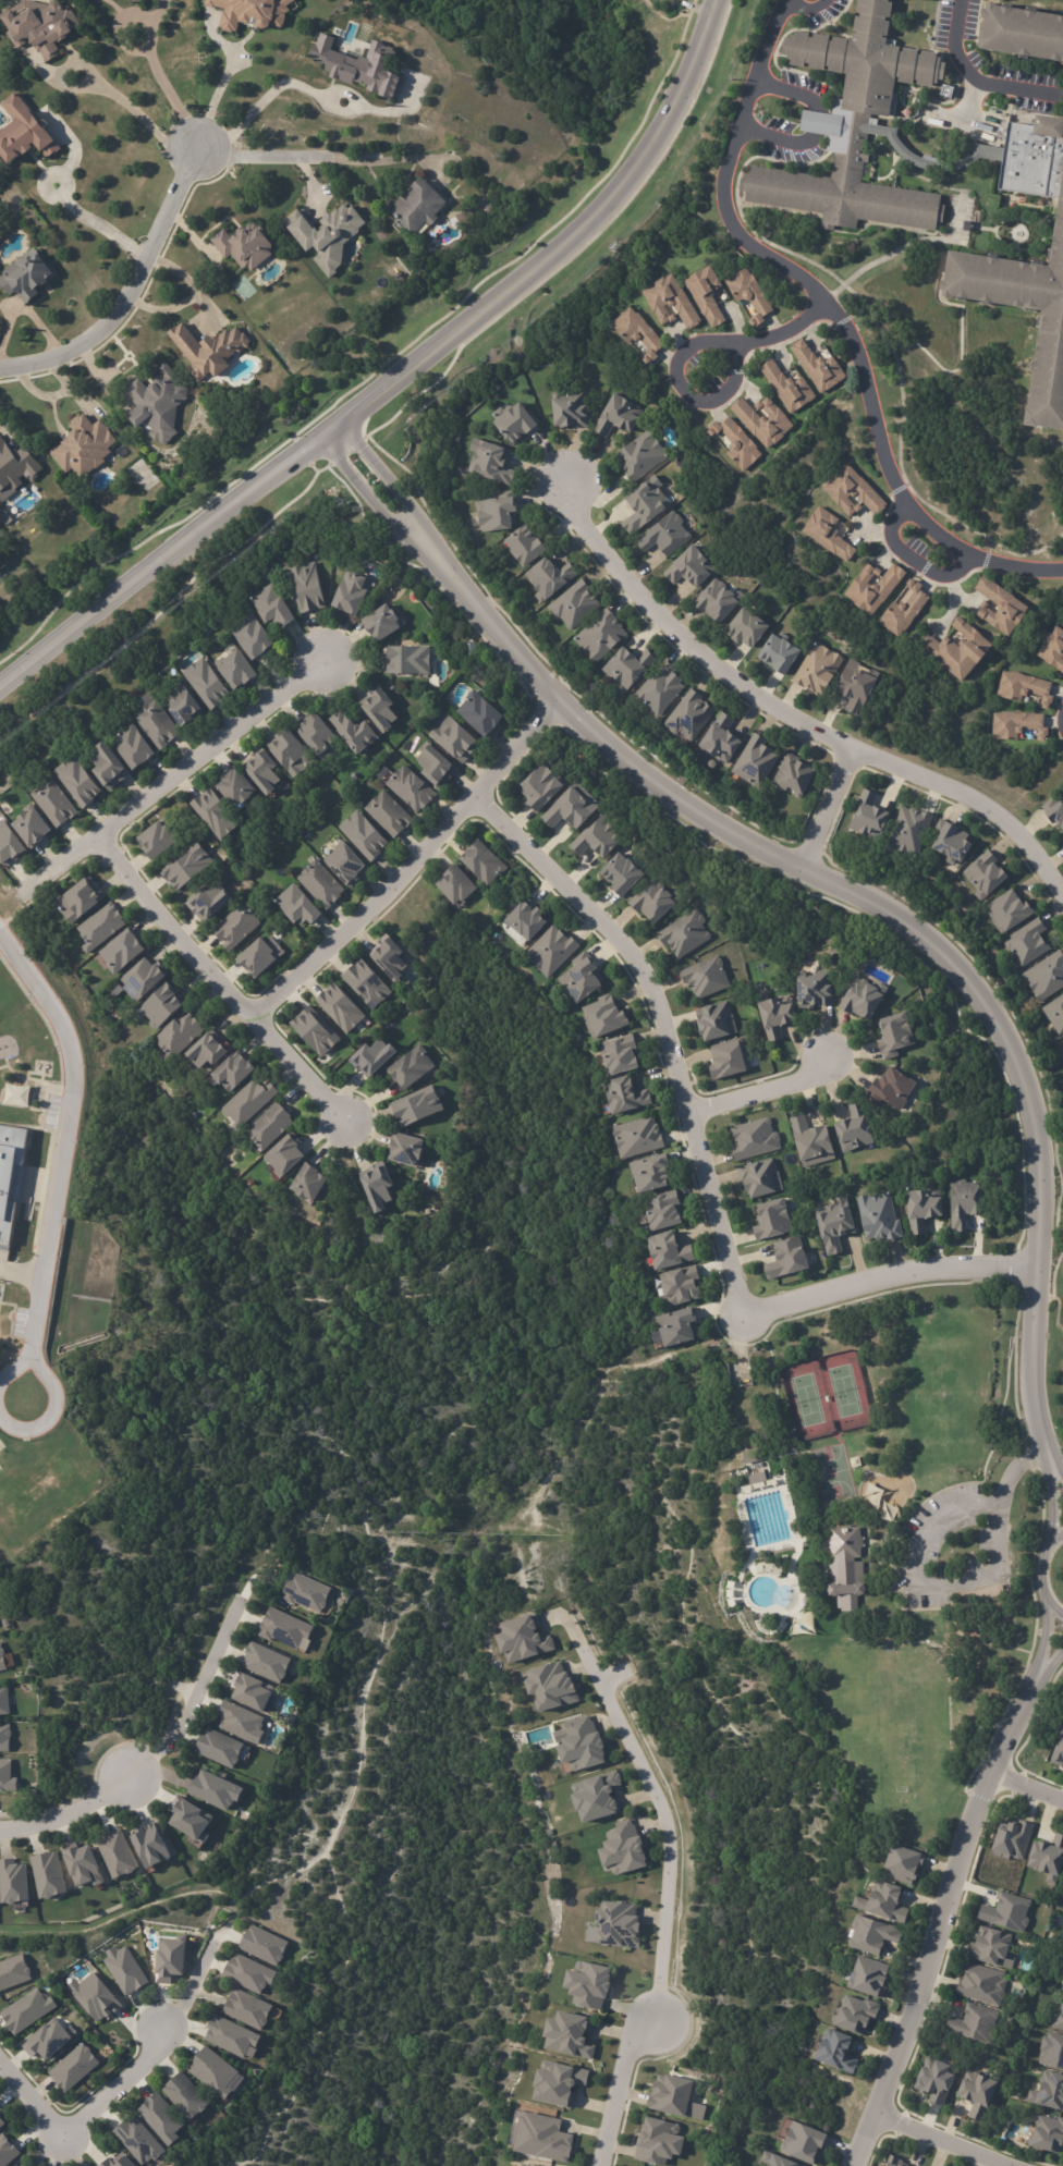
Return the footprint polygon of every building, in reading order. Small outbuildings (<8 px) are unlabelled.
[(57,0),(61,0),(65,7),(69,4),(72,5),(73,7),(73,10),(82,24),(71,32),(72,33),(69,35),(69,36),(60,41),(59,39),(54,42),(60,49),(54,52),(57,56),(47,62),(40,51),(39,52),(33,42),(30,44),(27,39),(26,40),(27,42),(19,48),(9,32),(12,29),(2,13),(8,10),(9,11),(16,7),(16,5),(24,0),(36,0),(49,3),(54,0),(57,0)] [(207,5),(208,0),(298,0),(290,5),(288,16),(285,25),(284,25),(284,27),(272,25),(270,26),(267,26),(264,25),(262,22),(255,21),(255,22),(243,20),(245,15),(243,14),(239,33),(234,32),(234,33),(225,30),(225,28),(221,27),(225,11),(227,11),(228,10),(218,7),(217,9),(207,5)] [(851,41),(856,0),(898,0),(893,38),(944,46),(938,93),(899,87),(892,132),(869,129),(863,179),(943,191),(938,231),(748,204),(754,164),(826,174),(833,126),(814,124),(807,123),(810,100),(816,101),(835,103),(839,81),(787,73),(793,34),(851,41)] [(988,0),(980,0),(974,44),(1062,56),(1062,10),(988,0)] [(328,33),(333,35),(329,47),(356,58),(358,52),(365,54),(371,37),(392,45),(391,47),(395,49),(393,56),(391,56),(387,65),(401,71),(400,72),(403,73),(396,90),(394,89),(393,94),(393,93),(392,95),(379,90),(379,91),(377,90),(376,91),(364,87),(366,82),(361,79),(361,81),(352,77),(350,82),(328,74),(329,70),(322,68),(323,63),(315,60),(316,57),(308,53),(313,41),(315,42),(319,29),(328,33)] [(3,159),(0,155),(0,130),(14,119),(1,101),(15,89),(29,107),(30,106),(35,110),(41,119),(45,115),(49,121),(46,124),(56,137),(54,139),(61,147),(52,154),(51,151),(46,156),(40,149),(42,148),(35,138),(33,140),(35,144),(25,151),(23,149),(22,149),(22,150),(12,159),(9,155),(3,159)] [(1012,124),(1002,186),(1047,193),(1039,249),(948,236),(940,286),(1023,298),(1005,421),(1062,430),(1062,131),(1012,124)] [(425,176),(450,201),(448,204),(449,205),(438,215),(440,217),(439,219),(440,219),(435,224),(435,223),(432,225),(428,222),(416,234),(410,227),(408,228),(404,223),(404,222),(391,208),(406,193),(408,195),(416,188),(414,186),(425,175),(425,176)] [(354,207),(367,224),(361,230),(359,233),(344,245),(342,266),(337,270),(337,274),(329,281),(328,279),(327,280),(313,262),(315,261),(314,261),(319,257),(319,252),(320,250),(318,247),(310,253),(292,228),(290,230),(283,222),(300,210),(304,217),(307,215),(317,229),(319,228),(322,232),(327,229),(322,222),(332,215),(339,209),(340,210),(346,205),(350,210),(354,207)] [(975,225),(975,232),(966,232),(967,223),(976,224),(975,225)] [(227,256),(215,240),(228,229),(235,238),(237,236),(243,231),(244,232),(251,227),(255,231),(257,230),(258,231),(264,225),(279,244),(272,250),(276,254),(255,271),(251,265),(245,269),(234,254),(229,258),(227,256)] [(9,292),(0,281),(0,274),(2,272),(1,270),(33,245),(36,250),(39,248),(50,264),(51,262),(58,271),(42,283),(40,281),(35,285),(38,291),(30,297),(26,302),(15,287),(9,292)] [(723,287),(724,287),(717,292),(718,293),(713,295),(719,307),(726,321),(724,322),(725,323),(712,329),(706,317),(705,318),(686,282),(692,279),(705,272),(704,271),(712,267),(723,287)] [(772,311),(762,318),(765,322),(757,328),(756,327),(753,329),(750,323),(755,320),(754,319),(757,317),(749,303),(747,302),(746,299),(740,303),(734,293),(733,293),(726,281),(748,269),(753,276),(754,274),(759,285),(758,285),(772,311)] [(702,321),(700,322),(701,325),(693,330),(692,328),(688,330),(675,308),(673,309),(671,305),(668,307),(673,317),(677,315),(680,320),(673,323),(672,321),(664,327),(663,323),(662,325),(659,318),(657,314),(656,314),(645,293),(658,285),(657,284),(675,274),(684,290),(685,290),(702,321)] [(667,344),(663,347),(664,347),(658,354),(661,357),(650,366),(646,360),(651,356),(649,354),(651,352),(643,341),(640,343),(637,339),(631,343),(619,329),(619,330),(614,325),(635,308),(640,315),(642,313),(649,321),(648,322),(667,344)] [(186,323),(206,347),(207,346),(205,343),(215,335),(217,338),(221,335),(229,330),(231,333),(239,327),(244,334),(245,333),(252,342),(251,343),(251,348),(245,348),(245,351),(242,353),(240,353),(230,360),(234,366),(219,378),(215,371),(200,383),(190,369),(195,365),(188,357),(186,359),(183,356),(186,354),(171,333),(180,327),(186,322),(186,323)] [(806,340),(811,347),(810,348),(815,354),(820,362),(824,358),(828,364),(835,357),(850,378),(829,391),(822,395),(817,388),(817,387),(811,378),(810,379),(798,360),(799,360),(792,348),(805,339),(806,340)] [(164,358),(183,383),(188,384),(187,395),(187,396),(176,405),(174,427),(178,431),(171,437),(172,438),(163,444),(159,438),(156,441),(149,432),(154,429),(146,419),(139,425),(134,416),(149,404),(147,400),(138,406),(125,388),(139,377),(148,389),(150,387),(150,386),(163,376),(156,365),(164,358)] [(775,358),(784,372),(785,372),(791,380),(794,378),(798,384),(802,382),(801,381),(806,377),(819,396),(817,397),(817,399),(798,411),(797,409),(792,414),(786,406),(787,406),(782,397),(781,397),(769,380),(770,380),(762,368),(771,363),(771,362),(774,358),(775,358)] [(588,427),(575,427),(574,425),(570,425),(570,426),(562,426),(562,425),(558,425),(557,397),(575,396),(575,391),(588,391),(588,404),(590,404),(590,415),(588,415),(589,419),(590,419),(590,423),(589,423),(589,427),(588,427)] [(616,425),(609,437),(597,429),(604,415),(607,416),(621,391),(639,402),(638,404),(646,408),(642,415),(645,417),(636,431),(632,429),(632,430),(618,423),(616,425)] [(731,408),(743,396),(763,418),(766,416),(768,418),(770,415),(763,408),(760,411),(757,406),(762,401),(763,403),(770,396),(777,403),(775,403),(780,407),(789,417),(787,417),(795,425),(785,435),(786,436),(777,444),(774,443),(768,449),(731,408)] [(539,427),(529,435),(528,432),(523,436),(524,438),(521,440),(520,439),(517,440),(518,441),(512,446),(490,417),(502,407),(508,415),(517,407),(516,407),(523,402),(541,426),(539,427)] [(102,420),(119,441),(110,449),(112,452),(105,458),(107,462),(97,469),(97,468),(89,474),(88,472),(81,477),(74,468),(68,474),(50,451),(60,444),(61,446),(65,443),(64,442),(72,437),(71,436),(73,435),(72,433),(75,431),(70,426),(74,423),(72,420),(81,414),(83,416),(85,414),(95,425),(101,419),(102,420)] [(728,451),(733,446),(734,443),(722,431),(721,432),(720,431),(714,437),(710,432),(714,429),(712,427),(719,421),(721,425),(731,416),(758,448),(757,448),(762,454),(743,472),(726,453),(728,451)] [(661,439),(673,455),(637,484),(628,472),(630,472),(618,455),(652,428),(661,439)] [(4,502),(0,497),(0,433),(1,432),(17,453),(27,445),(46,468),(39,474),(40,476),(35,480),(32,476),(29,477),(26,474),(22,478),(26,482),(17,490),(19,491),(4,502)] [(511,449),(512,449),(506,466),(505,466),(505,468),(516,472),(512,486),(503,484),(504,482),(469,472),(475,452),(472,451),(476,438),(511,449)] [(876,514),(859,497),(857,499),(853,494),(850,498),(858,506),(862,504),(866,509),(860,514),(858,512),(852,517),(850,515),(850,516),(845,512),(845,511),(824,489),(834,479),(834,478),(843,469),(844,470),(850,464),(890,504),(888,506),(889,507),(881,514),(880,513),(878,516),(876,514)] [(625,522),(640,511),(635,505),(634,506),(627,498),(657,474),(665,485),(661,487),(667,494),(674,504),(651,523),(650,522),(633,536),(623,524),(625,522)] [(517,492),(518,495),(521,495),(521,498),(522,498),(523,510),(521,511),(518,512),(520,522),(518,523),(518,524),(517,524),(517,528),(487,530),(486,525),(485,525),(485,522),(479,522),(479,524),(475,525),(473,513),(477,512),(476,502),(479,502),(479,500),(501,498),(501,491),(517,490),(517,492)] [(840,521),(835,527),(841,531),(839,535),(844,539),(858,550),(853,559),(852,558),(848,562),(817,542),(818,541),(809,536),(803,533),(804,531),(802,530),(814,513),(814,512),(818,506),(819,506),(820,505),(841,518),(840,521)] [(670,558),(669,555),(663,549),(660,546),(661,544),(658,542),(647,552),(637,540),(649,530),(650,530),(675,510),(679,514),(680,514),(685,521),(684,522),(685,522),(683,524),(689,531),(691,531),(694,535),(693,537),(670,558)] [(538,534),(541,538),(542,537),(551,549),(527,567),(516,553),(512,556),(505,549),(511,543),(509,540),(528,524),(530,527),(532,525),(538,534)] [(699,585),(697,586),(691,579),(688,582),(684,577),(676,585),(665,574),(676,563),(677,564),(697,544),(713,560),(711,561),(713,563),(713,565),(718,570),(714,574),(714,575),(702,588),(699,585)] [(570,564),(572,563),(581,575),(573,582),(574,583),(560,593),(560,595),(551,601),(550,600),(545,604),(537,596),(543,590),(538,583),(536,585),(533,584),(533,582),(533,579),(527,574),(537,566),(538,567),(551,556),(554,561),(555,560),(563,570),(570,564)] [(317,610),(303,614),(293,577),(290,568),(318,561),(330,607),(317,610)] [(873,616),(867,611),(866,612),(856,604),(857,603),(845,593),(853,585),(852,585),(865,570),(864,568),(865,567),(867,568),(871,563),(879,570),(880,567),(887,574),(896,562),(902,567),(902,566),(911,573),(904,582),(903,580),(897,587),(899,587),(885,603),(885,602),(873,616)] [(372,580),(369,589),(369,596),(361,616),(334,605),(345,578),(344,577),(347,567),(358,572),(357,573),(370,578),(369,579),(372,580)] [(1014,639),(980,617),(986,609),(983,608),(987,602),(989,602),(990,600),(976,590),(986,576),(1018,598),(1017,599),(1034,610),(1029,616),(1030,617),(1024,628),(1022,627),(1014,639)] [(586,579),(592,588),(590,590),(604,605),(574,632),(573,631),(572,631),(571,629),(569,627),(563,620),(560,622),(560,621),(559,621),(554,615),(553,613),(550,609),(585,578),(586,579)] [(743,603),(724,624),(717,617),(718,617),(713,613),(709,619),(694,605),(717,579),(728,589),(730,587),(736,593),(738,590),(746,597),(742,602),(743,603)] [(920,583),(926,586),(923,590),(931,597),(913,622),(914,623),(907,632),(905,629),(900,637),(879,621),(894,600),(903,607),(905,603),(906,604),(915,592),(911,588),(912,586),(909,585),(914,579),(916,582),(917,579),(920,583)] [(296,621),(286,627),(282,622),(274,626),(273,625),(271,626),(261,612),(260,613),(251,598),(273,584),(283,598),(284,597),(300,620),(296,621)] [(406,627),(383,641),(379,635),(378,636),(371,626),(368,628),(363,621),(392,602),(396,610),(398,609),(405,619),(408,624),(405,626),(406,627)] [(609,609),(616,617),(624,627),(623,628),(628,635),(598,664),(575,639),(609,608),(609,609)] [(744,609),(752,615),(753,614),(771,627),(753,650),(742,641),(740,645),(731,638),(730,640),(722,634),(729,626),(730,627),(744,609)] [(266,625),(281,645),(269,656),(267,652),(258,660),(244,643),(237,636),(232,629),(244,619),(243,619),(253,611),(259,619),(266,625)] [(997,646),(990,653),(992,656),(985,666),(981,663),(965,683),(946,668),(940,663),(941,662),(921,646),(931,635),(941,643),(944,640),(945,641),(950,637),(962,647),(968,638),(954,626),(962,616),(975,627),(985,635),(985,636),(997,646)] [(1055,625),(1062,630),(1062,673),(1056,669),(1036,656),(1055,625)] [(785,674),(772,665),(770,669),(766,665),(767,664),(757,657),(760,652),(761,653),(774,633),(783,639),(784,637),(804,650),(786,675),(785,674)] [(809,687),(804,685),(794,680),(818,640),(846,658),(838,673),(840,674),(832,687),(830,686),(824,694),(816,688),(815,690),(809,687)] [(467,644),(478,643),(478,654),(467,654),(467,644)] [(433,647),(433,654),(433,674),(387,673),(388,651),(386,651),(386,645),(425,646),(433,646),(433,647)] [(647,650),(648,648),(660,659),(632,690),(615,676),(613,677),(604,670),(612,661),(613,662),(627,646),(640,658),(647,650)] [(259,678),(249,686),(248,685),(240,693),(221,670),(220,671),(216,664),(224,658),(225,660),(229,657),(229,658),(239,651),(239,652),(242,650),(261,676),(259,678)] [(223,703),(215,711),(185,673),(206,657),(235,694),(224,702),(224,703),(223,703)] [(848,709),(854,696),(848,694),(847,695),(836,690),(852,658),(883,673),(881,677),(883,678),(873,701),(871,700),(864,715),(848,709)] [(660,668),(669,675),(673,671),(683,680),(681,683),(685,687),(661,715),(636,695),(659,668),(660,668)] [(1052,683),(1051,687),(1052,687),(1050,696),(1055,698),(1052,711),(1044,710),(1046,706),(1042,705),(1044,697),(1031,694),(1030,698),(1023,697),(1022,702),(995,696),(1002,671),(1011,673),(1012,671),(1023,674),(1023,675),(1039,678),(1039,680),(1052,683)] [(389,735),(366,708),(365,709),(361,703),(370,696),(369,694),(380,685),(383,689),(386,688),(399,705),(394,708),(402,718),(394,724),(398,727),(389,735)] [(206,713),(186,729),(166,702),(179,693),(178,689),(180,687),(183,688),(185,686),(207,712),(206,713)] [(694,689),(704,697),(701,699),(717,711),(694,743),(680,732),(677,735),(675,734),(671,731),(671,729),(665,724),(693,688),(694,689)] [(500,727),(490,738),(466,718),(466,719),(459,712),(469,700),(467,698),(475,690),(490,703),(491,702),(509,718),(500,727)] [(158,699),(180,727),(180,729),(184,733),(172,743),(170,739),(168,742),(171,746),(163,751),(137,718),(145,711),(144,710),(150,705),(158,699)] [(358,724),(362,725),(366,721),(375,731),(379,736),(368,746),(369,746),(359,755),(338,730),(337,731),(326,719),(339,708),(349,720),(351,719),(355,724),(358,724)] [(319,712),(342,741),(334,747),(334,748),(330,752),(333,756),(326,762),(320,757),(321,756),(298,729),(303,725),(304,726),(311,720),(310,719),(319,712)] [(731,721),(725,730),(743,742),(733,757),(732,756),(726,764),(723,762),(722,763),(716,759),(717,756),(700,746),(716,722),(714,721),(720,712),(732,720),(731,721)] [(1046,714),(1046,719),(1047,719),(1047,729),(1051,729),(1051,741),(1050,741),(1050,744),(1043,744),(1043,739),(1040,739),(1040,730),(1026,730),(1026,735),(1019,735),(1019,739),(993,738),(993,713),(1003,713),(1003,712),(1021,712),(1021,713),(1046,714)] [(476,751),(466,763),(430,734),(438,725),(440,726),(451,714),(481,741),(480,742),(482,744),(476,751)] [(157,756),(139,771),(115,742),(114,743),(111,739),(121,731),(123,733),(135,723),(160,752),(157,756)] [(270,744),(281,735),(280,734),(283,731),(288,736),(294,730),(313,752),(311,754),(318,761),(297,780),(291,772),(292,771),(269,745),(270,744)] [(758,732),(769,738),(765,746),(782,756),(763,787),(734,771),(757,732),(758,732)] [(132,775),(111,792),(107,787),(108,786),(96,771),(101,767),(93,757),(100,750),(99,748),(107,742),(129,770),(132,775)] [(433,745),(457,766),(456,767),(461,770),(443,791),(440,788),(441,787),(426,773),(429,770),(426,766),(423,769),(418,764),(420,762),(418,761),(425,754),(420,750),(428,742),(433,746),(433,745)] [(281,767),(277,771),(284,781),(277,787),(280,791),(272,798),(248,771),(247,772),(243,767),(252,759),(251,758),(262,747),(267,752),(268,751),(281,767)] [(792,754),(816,766),(815,767),(821,770),(808,795),(806,794),(804,798),(802,799),(797,797),(796,795),(797,792),(791,788),(790,792),(785,790),(783,790),(780,788),(780,786),(773,783),(790,752),(792,754)] [(98,799),(96,800),(97,801),(86,810),(56,771),(77,755),(84,763),(83,763),(106,793),(98,799)] [(539,811),(537,808),(538,807),(535,804),(535,805),(530,801),(532,800),(521,791),(525,785),(526,786),(527,785),(525,783),(543,762),(557,774),(558,774),(562,779),(563,778),(567,782),(566,783),(567,784),(541,812),(539,811)] [(438,796),(431,804),(426,810),(424,808),(419,813),(388,785),(401,770),(402,770),(406,766),(417,775),(418,774),(430,784),(428,785),(439,795),(438,796)] [(243,768),(262,791),(256,796),(257,797),(248,805),(246,803),(239,809),(217,783),(224,778),(224,779),(231,773),(232,774),(234,773),(234,772),(240,768),(241,770),(243,768)] [(71,817),(70,817),(72,820),(60,829),(33,795),(47,784),(48,785),(56,780),(83,813),(75,820),(72,816),(71,817)] [(561,819),(553,828),(542,818),(559,801),(559,803),(573,787),(574,785),(574,784),(576,781),(601,805),(577,829),(564,816),(561,819)] [(193,804),(204,795),(205,796),(213,787),(245,823),(239,829),(239,830),(235,832),(234,831),(224,840),(193,804)] [(877,806),(878,807),(879,806),(883,807),(883,808),(894,812),(888,832),(882,830),(878,840),(852,829),(855,818),(854,818),(866,787),(879,793),(873,805),(877,806)] [(416,821),(410,828),(406,824),(405,827),(407,829),(396,840),(366,809),(386,791),(416,821)] [(1058,804),(1062,800),(1062,825),(1060,821),(1055,824),(1048,811),(1046,812),(1041,807),(1054,798),(1058,804)] [(918,811),(920,812),(921,811),(934,817),(917,859),(897,851),(897,852),(885,847),(902,807),(911,811),(912,809),(918,811)] [(38,808),(54,830),(48,835),(49,836),(42,841),(44,842),(33,849),(32,847),(32,845),(15,824),(21,820),(21,818),(29,811),(32,813),(38,808)] [(383,856),(375,865),(341,829),(359,810),(392,844),(381,854),(383,856)] [(604,816),(628,840),(609,859),(599,849),(599,851),(594,845),(583,856),(576,849),(573,845),(588,830),(589,830),(603,816),(604,816)] [(941,820),(948,823),(948,821),(961,829),(960,831),(963,832),(969,835),(967,839),(976,843),(965,862),(956,857),(952,865),(944,860),(948,856),(933,847),(939,837),(930,832),(938,818),(941,820)] [(7,867),(0,859),(0,828),(0,824),(4,820),(30,852),(29,853),(21,860),(21,859),(17,861),(16,859),(7,867)] [(184,841),(158,860),(148,847),(147,848),(139,839),(163,820),(168,827),(171,823),(184,841)] [(463,859),(481,840),(498,856),(510,869),(502,877),(500,876),(489,886),(480,879),(475,874),(476,872),(463,859)] [(174,883),(173,881),(171,883),(160,868),(173,858),(175,860),(200,842),(218,864),(182,892),(174,883)] [(349,845),(369,868),(361,877),(362,878),(359,880),(361,882),(352,891),(349,888),(350,886),(328,864),(347,845),(349,845)] [(990,851),(999,860),(998,861),(1005,870),(1006,869),(1014,877),(992,895),(991,894),(982,902),(976,894),(980,890),(974,882),(973,882),(972,882),(963,872),(989,849),(990,851)] [(622,852),(630,859),(631,858),(648,873),(625,897),(615,886),(615,885),(601,872),(622,852)] [(341,900),(328,911),(298,879),(304,874),(303,873),(317,860),(346,891),(342,895),(344,896),(341,900)] [(467,902),(465,903),(464,901),(457,906),(456,904),(454,905),(450,900),(451,898),(437,883),(443,877),(447,881),(449,879),(447,877),(450,874),(450,873),(455,868),(454,868),(457,865),(480,890),(467,902)] [(99,882),(103,888),(102,889),(110,898),(105,903),(74,926),(69,918),(68,918),(57,903),(90,880),(88,879),(93,876),(98,882),(99,881),(99,882)] [(674,895),(676,897),(674,900),(680,905),(659,926),(652,918),(650,920),(643,911),(640,914),(631,903),(656,878),(667,889),(668,889),(674,895)] [(228,888),(237,900),(213,920),(213,919),(208,923),(199,914),(198,915),(188,904),(193,900),(194,901),(210,886),(213,891),(223,883),(228,888)] [(326,915),(315,926),(310,920),(304,926),(300,922),(297,925),(288,914),(286,914),(276,902),(295,883),(307,896),(308,895),(326,915)] [(1015,889),(1023,901),(1026,898),(1029,904),(1033,902),(1040,915),(1011,933),(1010,931),(1005,934),(1002,934),(992,920),(993,920),(992,918),(991,918),(989,915),(989,913),(986,907),(1015,889)] [(535,907),(538,909),(540,906),(547,911),(543,915),(551,922),(534,942),(533,941),(529,940),(523,947),(517,942),(517,941),(506,932),(513,925),(509,920),(525,902),(526,904),(529,901),(535,907)] [(113,902),(126,918),(124,920),(129,926),(89,955),(84,947),(89,943),(83,935),(84,934),(78,929),(113,902)] [(225,943),(215,931),(245,902),(258,916),(257,916),(264,923),(232,953),(225,945),(227,944),(225,943)] [(675,952),(674,950),(676,947),(673,942),(668,946),(660,934),(698,908),(702,915),(704,915),(707,920),(706,921),(707,922),(704,925),(709,932),(711,932),(713,935),(712,939),(682,960),(675,952)] [(1041,919),(1048,929),(1044,931),(1055,947),(1024,968),(1011,950),(1010,950),(1006,944),(1006,943),(1005,941),(1040,917),(1041,919)] [(573,935),(582,945),(550,979),(540,969),(541,968),(527,955),(555,925),(561,930),(562,929),(570,937),(571,934),(573,935)] [(140,938),(151,950),(119,977),(111,967),(112,966),(101,953),(133,929),(140,938)] [(400,986),(376,959),(375,960),(370,956),(379,947),(378,946),(389,935),(393,941),(394,940),(408,955),(404,959),(413,968),(404,976),(407,979),(400,986)] [(278,951),(278,952),(276,954),(281,959),(261,978),(260,977),(257,979),(249,970),(251,969),(244,963),(241,959),(265,937),(278,951)] [(1025,975),(1062,950),(1062,989),(1043,1002),(1038,993),(1037,993),(1025,975)] [(595,965),(597,967),(591,970),(600,982),(599,982),(601,986),(577,1003),(565,986),(563,988),(557,978),(574,966),(570,960),(584,951),(587,955),(588,955),(595,965)] [(693,984),(692,982),(686,984),(682,971),(720,955),(732,987),(699,1000),(693,984)] [(149,957),(157,966),(161,962),(172,972),(170,975),(170,976),(146,998),(145,996),(138,1003),(124,988),(127,984),(123,979),(129,975),(129,976),(149,957)] [(343,978),(362,959),(394,993),(386,1002),(386,1003),(379,1008),(375,1012),(343,978)] [(829,1004),(811,1004),(811,1008),(798,1008),(798,1002),(799,1001),(797,976),(812,976),(812,970),(815,970),(815,969),(824,969),(824,970),(829,970),(829,975),(830,975),(830,983),(833,983),(833,995),(832,995),(832,1004),(829,1004)] [(855,974),(858,976),(858,975),(867,980),(868,980),(875,983),(877,979),(887,986),(882,991),(885,993),(870,1018),(866,1015),(865,1017),(851,1009),(850,1012),(836,1004),(845,989),(844,988),(854,972),(855,974)] [(175,990),(180,994),(179,995),(186,1004),(184,1005),(186,1006),(159,1030),(156,1030),(151,1025),(151,1023),(152,1021),(148,1015),(140,1021),(134,1014),(139,1009),(139,1011),(171,983),(175,990)] [(318,1001),(337,983),(369,1017),(363,1024),(363,1025),(357,1029),(356,1028),(349,1035),(318,1001)] [(774,994),(777,993),(779,1003),(791,1000),(795,1016),(792,1018),(775,1023),(780,1036),(766,1039),(761,1024),(762,1024),(754,993),(763,991),(765,998),(774,994)] [(618,995),(624,1013),(628,1012),(634,1026),(602,1039),(602,1038),(598,1040),(596,1039),(594,1035),(592,1035),(588,1023),(586,1015),(586,1014),(584,1007),(601,1001),(600,999),(612,993),(613,996),(618,994),(618,995)] [(1046,1011),(1062,999),(1062,1038),(1051,1019),(1048,1021),(1040,1009),(1043,1007),(1046,1011)] [(733,1036),(708,1043),(706,1036),(705,1037),(697,1011),(726,1002),(730,1015),(732,1014),(737,1033),(733,1035),(733,1036)] [(330,1053),(325,1057),(292,1024),(311,1006),(343,1040),(330,1053)] [(190,1009),(201,1024),(200,1026),(204,1029),(186,1045),(187,1047),(169,1064),(162,1057),(167,1053),(159,1044),(160,1043),(155,1038),(164,1029),(167,1030),(178,1019),(176,1018),(187,1008),(190,1009)] [(882,1056),(881,1051),(880,1051),(876,1035),(880,1032),(879,1027),(883,1025),(882,1024),(879,1025),(878,1020),(879,1017),(908,1008),(911,1018),(908,1019),(915,1041),(909,1043),(895,1048),(897,1053),(882,1057),(882,1056)] [(215,1030),(221,1038),(223,1036),(233,1047),(231,1049),(232,1050),(217,1065),(211,1060),(201,1069),(194,1061),(195,1060),(188,1053),(210,1032),(209,1032),(213,1029),(215,1030)] [(635,1037),(638,1049),(637,1049),(639,1057),(640,1057),(644,1068),(616,1076),(616,1075),(613,1076),(610,1075),(609,1072),(610,1069),(612,1069),(608,1056),(607,1056),(604,1055),(603,1051),(604,1049),(602,1043),(634,1035),(635,1037)] [(403,1052),(376,1076),(375,1075),(370,1078),(362,1069),(361,1070),(351,1061),(355,1055),(356,1056),(371,1043),(375,1047),(383,1038),(391,1047),(395,1043),(403,1052)] [(750,1072),(717,1082),(713,1073),(714,1073),(712,1067),(718,1066),(712,1047),(744,1038),(753,1068),(750,1069),(750,1072)] [(439,1066),(427,1076),(428,1077),(411,1092),(401,1079),(398,1082),(389,1072),(392,1068),(392,1069),(423,1043),(430,1052),(428,1054),(439,1066)] [(248,1058),(253,1063),(254,1063),(260,1070),(239,1092),(237,1091),(234,1094),(222,1082),(217,1088),(208,1080),(215,1075),(216,1076),(241,1052),(245,1056),(245,1055),(248,1058)] [(912,1080),(918,1085),(907,1102),(906,1101),(900,1112),(881,1100),(878,1105),(864,1097),(868,1090),(870,1092),(878,1080),(881,1082),(890,1070),(891,1070),(892,1067),(912,1080)] [(632,1077),(632,1079),(633,1078),(637,1091),(648,1088),(652,1102),(640,1105),(642,1106),(615,1115),(609,1094),(608,1094),(606,1092),(604,1089),(606,1088),(607,1087),(607,1086),(606,1086),(604,1082),(606,1082),(606,1080),(612,1078),(612,1080),(631,1074),(632,1077)] [(272,1081),(282,1092),(242,1131),(236,1126),(240,1124),(232,1115),(230,1117),(224,1111),(256,1079),(261,1085),(264,1082),(267,1086),(272,1081)] [(440,1089),(449,1111),(406,1129),(395,1104),(438,1085),(440,1089)] [(30,1091),(21,1089),(20,1093),(6,1091),(4,1103),(27,1107),(30,1091)] [(876,1142),(843,1153),(840,1143),(842,1142),(842,1141),(843,1141),(841,1135),(840,1135),(836,1125),(852,1119),(846,1105),(860,1101),(866,1116),(867,1116),(870,1128),(871,1128),(877,1142),(876,1142)] [(280,1102),(295,1117),(293,1118),(298,1124),(267,1152),(254,1138),(254,1137),(248,1131),(280,1102)] [(662,1136),(665,1147),(623,1160),(620,1149),(621,1149),(614,1128),(653,1116),(657,1126),(658,1125),(661,1136),(662,1136)] [(806,1117),(810,1131),(811,1131),(811,1130),(816,1129),(826,1127),(824,1127),(828,1126),(830,1133),(831,1131),(838,1152),(835,1152),(838,1160),(805,1168),(802,1160),(804,1159),(798,1141),(795,1141),(792,1129),(793,1129),(791,1119),(796,1117),(797,1118),(806,1116),(806,1117)] [(783,1150),(738,1163),(733,1147),(740,1145),(740,1143),(737,1145),(733,1128),(770,1117),(771,1119),(772,1121),(773,1125),(775,1135),(779,1134),(781,1135),(782,1141),(782,1143),(783,1150)] [(11,1243),(0,1241),(0,1123),(30,1128),(20,1202),(17,1202),(11,1243)] [(394,1161),(390,1160),(392,1152),(395,1153),(396,1149),(399,1141),(394,1140),(396,1133),(430,1142),(428,1150),(429,1151),(426,1162),(425,1162),(423,1170),(394,1161)] [(301,1138),(304,1142),(302,1145),(303,1146),(301,1148),(309,1157),(288,1178),(286,1176),(283,1179),(276,1173),(278,1171),(272,1164),(269,1163),(266,1161),(266,1158),(269,1154),(270,1157),(292,1135),(298,1139),(300,1138),(301,1138)] [(671,1154),(674,1168),(672,1170),(675,1183),(673,1183),(674,1188),(645,1196),(639,1176),(636,1177),(633,1164),(671,1153),(671,1154)] [(752,1190),(748,1182),(745,1183),(742,1168),(777,1159),(781,1173),(782,1172),(787,1191),(783,1192),(784,1194),(758,1201),(757,1196),(754,1196),(754,1195),(753,1195),(752,1190)] [(364,1180),(362,1175),(372,1171),(371,1168),(387,1162),(399,1188),(392,1191),(396,1202),(389,1206),(391,1212),(381,1216),(366,1182),(365,1182),(364,1180)] [(308,1163),(314,1165),(313,1166),(321,1172),(319,1175),(321,1176),(322,1175),(331,1179),(317,1203),(310,1199),(309,1201),(300,1196),(300,1194),(293,1190),(293,1189),(292,1189),(300,1176),(301,1176),(308,1163)] [(982,1216),(980,1217),(980,1216),(969,1216),(970,1234),(960,1234),(960,1233),(955,1234),(952,1182),(957,1182),(960,1180),(966,1180),(968,1182),(969,1184),(979,1184),(980,1183),(985,1183),(987,1185),(988,1216),(982,1216)] [(943,1219),(936,1220),(936,1221),(930,1221),(930,1220),(928,1220),(929,1235),(914,1237),(913,1221),(915,1221),(911,1183),(920,1182),(921,1194),(932,1191),(932,1190),(942,1189),(943,1200),(948,1199),(949,1217),(944,1217),(944,1219),(943,1219)] [(680,1191),(684,1206),(682,1206),(684,1212),(685,1212),(686,1216),(687,1216),(689,1225),(662,1234),(662,1232),(658,1233),(656,1232),(655,1228),(656,1226),(657,1225),(653,1214),(650,1212),(647,1200),(680,1191)] [(900,1240),(892,1243),(891,1239),(888,1239),(888,1238),(883,1239),(882,1238),(870,1241),(862,1199),(865,1199),(866,1197),(871,1197),(872,1197),(876,1197),(884,1196),(883,1194),(894,1191),(901,1221),(904,1221),(908,1237),(905,1238),(905,1239),(900,1240)] [(858,1231),(857,1231),(858,1234),(844,1238),(844,1237),(840,1238),(845,1255),(831,1259),(826,1243),(829,1241),(822,1221),(823,1220),(820,1210),(836,1204),(834,1200),(847,1196),(852,1209),(854,1208),(860,1229),(858,1231)] [(790,1211),(796,1233),(772,1240),(772,1239),(763,1241),(762,1240),(760,1240),(756,1227),(762,1225),(759,1215),(760,1214),(759,1210),(760,1207),(789,1199),(791,1209),(790,1209),(790,1211)] [(693,1246),(695,1246),(699,1260),(689,1262),(691,1264),(663,1272),(657,1249),(653,1250),(652,1246),(653,1246),(651,1238),(661,1235),(662,1236),(679,1232),(681,1237),(682,1236),(686,1248),(693,1246)] [(810,1253),(815,1271),(781,1280),(781,1278),(771,1281),(767,1266),(781,1262),(777,1245),(802,1237),(806,1250),(809,1250),(810,1253)] [(699,1266),(702,1277),(701,1278),(705,1290),(702,1292),(705,1298),(697,1300),(698,1301),(685,1306),(685,1304),(673,1307),(670,1305),(669,1299),(672,1298),(665,1275),(672,1273),(672,1274),(688,1269),(688,1268),(699,1264),(699,1266)] [(697,1319),(698,1322),(696,1323),(699,1336),(698,1337),(699,1342),(672,1349),(667,1329),(661,1330),(658,1319),(694,1308),(697,1319)] [(767,1480),(749,1484),(747,1476),(765,1470),(767,1480)] [(862,1545),(858,1545),(859,1555),(862,1554),(863,1580),(858,1580),(859,1591),(856,1592),(856,1608),(839,1608),(839,1605),(834,1606),(834,1592),(830,1592),(830,1593),(826,1593),(826,1592),(822,1592),(821,1582),(828,1582),(827,1559),(831,1559),(831,1555),(829,1555),(828,1545),(827,1545),(827,1535),(828,1534),(828,1526),(838,1525),(838,1523),(848,1522),(848,1525),(858,1523),(858,1533),(860,1533),(862,1545)] [(330,1586),(332,1587),(327,1600),(328,1602),(327,1606),(325,1606),(321,1612),(294,1601),(293,1604),(279,1598),(280,1594),(279,1594),(284,1581),(286,1582),(292,1569),(330,1586)] [(305,1648),(298,1645),(298,1648),(271,1637),(270,1640),(256,1633),(257,1630),(256,1630),(261,1618),(262,1618),(264,1617),(265,1617),(268,1610),(266,1610),(268,1604),(314,1625),(309,1637),(313,1639),(307,1650),(305,1648)] [(500,1622),(503,1633),(497,1634),(504,1663),(554,1650),(551,1635),(539,1638),(537,1629),(540,1629),(536,1613),(500,1622)] [(240,1662),(245,1650),(244,1650),(249,1638),(292,1656),(281,1681),(240,1663),(240,1662)] [(10,1669),(0,1672),(0,1643),(3,1642),(4,1648),(7,1649),(8,1653),(7,1655),(10,1669)] [(523,1671),(530,1695),(533,1694),(538,1712),(576,1702),(564,1660),(523,1671)] [(270,1696),(264,1710),(231,1696),(236,1685),(228,1681),(234,1667),(244,1671),(265,1679),(274,1684),(272,1688),(273,1689),(270,1696)] [(12,1714),(0,1715),(0,1688),(11,1687),(11,1697),(12,1714)] [(262,1718),(261,1721),(262,1723),(260,1728),(264,1730),(258,1743),(217,1725),(218,1723),(219,1724),(221,1717),(218,1716),(220,1712),(217,1711),(222,1698),(264,1716),(262,1718)] [(604,1752),(604,1754),(603,1755),(606,1762),(574,1771),(571,1769),(569,1763),(571,1763),(570,1762),(563,1764),(554,1733),(564,1729),(562,1722),(588,1714),(594,1734),(599,1731),(601,1739),(602,1739),(604,1747),(602,1748),(604,1752)] [(12,1752),(0,1752),(0,1725),(12,1725),(12,1729),(13,1731),(13,1736),(12,1737),(12,1752)] [(196,1751),(205,1731),(207,1731),(209,1726),(248,1745),(236,1770),(196,1751)] [(1060,1726),(1062,1728),(1062,1769),(1049,1763),(1050,1761),(1048,1761),(1060,1726)] [(21,1791),(0,1791),(0,1760),(14,1760),(14,1778),(21,1778),(21,1791)] [(219,1776),(249,1789),(244,1802),(240,1801),(239,1806),(236,1806),(233,1812),(190,1794),(195,1779),(198,1780),(200,1776),(204,1770),(219,1776)] [(614,1788),(616,1794),(613,1795),(614,1799),(616,1799),(616,1803),(620,1802),(622,1810),(621,1811),(622,1814),(588,1824),(585,1812),(583,1812),(577,1796),(579,1796),(575,1794),(574,1787),(575,1785),(606,1777),(604,1775),(618,1772),(619,1775),(620,1775),(622,1783),(621,1783),(622,1786),(614,1788)] [(191,1834),(174,1823),(180,1814),(176,1812),(183,1801),(185,1802),(187,1799),(207,1812),(205,1815),(216,1822),(209,1833),(213,1836),(208,1845),(191,1834)] [(613,1823),(631,1818),(637,1837),(640,1836),(646,1852),(645,1852),(647,1860),(646,1860),(648,1867),(623,1874),(623,1873),(616,1875),(612,1873),(610,1869),(611,1867),(606,1868),(600,1850),(607,1848),(606,1843),(608,1843),(606,1834),(615,1831),(613,1823)] [(148,1869),(133,1837),(143,1832),(142,1830),(156,1822),(158,1828),(159,1827),(169,1848),(162,1852),(166,1860),(148,1869)] [(1035,1826),(1023,1860),(1021,1860),(1018,1860),(1014,1859),(1013,1857),(1009,1856),(1007,1857),(990,1850),(997,1831),(1001,1832),(1004,1822),(1018,1827),(1021,1822),(1035,1826)] [(129,1875),(118,1881),(96,1839),(108,1833),(109,1834),(121,1828),(143,1869),(129,1875)] [(1055,1834),(1062,1836),(1062,1851),(1056,1875),(1058,1875),(1056,1882),(1055,1882),(1054,1886),(1044,1883),(1047,1875),(1034,1871),(1035,1870),(1026,1867),(1028,1859),(1025,1859),(1030,1840),(1044,1845),(1044,1844),(1052,1846),(1055,1834)] [(76,1843),(78,1847),(80,1846),(81,1848),(91,1844),(106,1882),(97,1885),(95,1881),(78,1887),(63,1847),(76,1841),(76,1843)] [(919,1869),(914,1867),(912,1873),(914,1874),(909,1886),(882,1876),(881,1877),(879,1876),(881,1871),(879,1870),(888,1845),(917,1856),(918,1853),(925,1856),(919,1869)] [(68,1894),(58,1897),(57,1898),(52,1899),(50,1898),(45,1900),(33,1857),(42,1855),(42,1856),(54,1852),(54,1853),(60,1852),(71,1893),(68,1894)] [(33,1901),(21,1902),(17,1905),(15,1905),(14,1904),(7,1905),(0,1860),(16,1858),(17,1864),(22,1863),(22,1865),(28,1864),(34,1901),(33,1901)] [(896,1904),(899,1905),(897,1906),(912,1910),(906,1925),(890,1920),(890,1922),(860,1912),(862,1911),(850,1908),(853,1897),(863,1900),(864,1898),(870,1893),(873,1883),(876,1884),(877,1880),(883,1882),(883,1883),(901,1888),(896,1904)] [(977,1921),(981,1906),(995,1909),(997,1906),(995,1905),(997,1899),(999,1900),(999,1899),(1000,1892),(1030,1900),(1030,1902),(1029,1907),(1027,1908),(1025,1918),(1028,1919),(1028,1921),(1027,1928),(1025,1929),(1024,1934),(977,1921)] [(638,1945),(597,1942),(598,1929),(601,1929),(601,1922),(595,1922),(596,1907),(603,1908),(603,1899),(635,1901),(634,1913),(638,1913),(637,1921),(639,1921),(638,1945)] [(881,1939),(880,1943),(881,1944),(877,1958),(844,1948),(843,1946),(845,1942),(846,1941),(850,1931),(848,1931),(848,1930),(847,1928),(850,1921),(852,1920),(853,1916),(902,1931),(897,1945),(881,1939)] [(253,1923),(293,1943),(286,1956),(288,1958),(285,1961),(283,1962),(281,1968),(241,1948),(253,1923)] [(1014,1959),(1011,1971),(992,1966),(991,1967),(975,1961),(976,1960),(965,1957),(969,1944),(970,1945),(973,1938),(974,1939),(977,1928),(998,1933),(998,1932),(1011,1936),(1007,1946),(1005,1945),(1002,1956),(1014,1959)] [(178,1941),(188,1942),(186,1975),(175,1974),(174,1979),(173,1979),(173,1984),(158,1983),(159,1972),(160,1939),(178,1941)] [(143,1990),(140,1992),(139,1991),(130,1997),(105,1960),(110,1957),(106,1953),(115,1946),(119,1951),(127,1945),(152,1983),(143,1990)] [(30,1978),(0,1990),(0,1960),(21,1951),(25,1966),(27,1966),(29,1970),(28,1972),(30,1978)] [(230,1965),(232,1965),(237,1953),(281,1973),(274,1986),(272,1985),(270,1990),(267,1990),(265,1996),(224,1977),(230,1965)] [(887,1967),(883,1978),(881,1978),(879,1984),(884,1986),(880,2000),(873,1998),(872,1999),(845,1991),(845,1988),(844,1988),(843,1986),(844,1982),(847,1981),(848,1981),(851,1973),(848,1973),(852,1962),(853,1962),(855,1956),(887,1967)] [(603,2010),(611,1967),(576,1960),(574,1970),(567,1969),(563,1987),(572,1989),(570,2004),(603,2010)] [(1002,1992),(1002,1994),(1001,1999),(999,2000),(998,2007),(954,1995),(963,1966),(964,1967),(965,1962),(1003,1973),(1003,1975),(1004,1977),(1002,1981),(1005,1981),(1002,1992)] [(124,2008),(109,2020),(108,2018),(100,2023),(68,1987),(76,1980),(81,1984),(94,1972),(101,1980),(102,1979),(125,2007),(124,2008)] [(7,2020),(0,2012),(0,2010),(36,1984),(44,1995),(45,1997),(49,1994),(57,2004),(14,2034),(11,2029),(10,2029),(4,2021),(7,2020)] [(277,2008),(271,2020),(272,2022),(270,2026),(269,2027),(266,2032),(225,2012),(237,1988),(278,2007),(277,2008)] [(872,2021),(864,2018),(860,2028),(862,2028),(858,2035),(851,2033),(850,2034),(826,2026),(833,2007),(838,2008),(839,2004),(838,2003),(839,1998),(842,1997),(843,1995),(863,2003),(864,1999),(879,2005),(872,2021)] [(1062,1997),(1062,2031),(1051,2028),(1053,2020),(1052,2019),(1054,2012),(1055,2011),(1056,2010),(1060,2011),(1062,2003),(1061,2002),(1062,1997)] [(962,2021),(967,2004),(997,2012),(997,2016),(995,2020),(994,2020),(991,2030),(994,2031),(990,2046),(943,2032),(948,2017),(962,2021)] [(541,2048),(591,2059),(595,2045),(583,2043),(586,2033),(589,2034),(593,2018),(557,2010),(555,2019),(548,2018),(541,2048)] [(249,2059),(208,2041),(212,2030),(211,2029),(218,2015),(267,2036),(260,2048),(255,2046),(249,2059)] [(34,2053),(30,2056),(21,2044),(45,2022),(49,2027),(58,2019),(64,2027),(69,2022),(76,2031),(72,2034),(73,2035),(47,2059),(39,2049),(37,2052),(36,2051),(34,2053)] [(859,2061),(854,2077),(836,2070),(836,2072),(807,2061),(814,2041),(820,2043),(824,2030),(850,2039),(843,2056),(859,2061)] [(1048,2030),(1062,2034),(1062,2069),(1036,2063),(1038,2055),(1038,2053),(1039,2048),(1040,2047),(1040,2045),(1042,2046),(1044,2037),(1046,2032),(1048,2032),(1048,2030)] [(61,2088),(59,2085),(60,2084),(50,2073),(85,2043),(88,2047),(90,2047),(94,2051),(94,2053),(102,2064),(68,2094),(63,2090),(61,2088)] [(224,2098),(186,2068),(192,2060),(192,2059),(204,2044),(237,2070),(237,2071),(244,2076),(233,2090),(232,2089),(224,2098)] [(945,2090),(948,2091),(940,2108),(927,2103),(929,2097),(923,2095),(921,2097),(915,2095),(916,2092),(911,2090),(913,2082),(913,2081),(917,2069),(920,2070),(926,2058),(928,2057),(934,2060),(934,2064),(946,2068),(948,2067),(956,2071),(953,2079),(951,2078),(945,2090)] [(586,2070),(583,2084),(574,2083),(573,2087),(567,2085),(567,2087),(571,2087),(570,2092),(573,2092),(570,2107),(536,2100),(539,2087),(537,2087),(541,2069),(542,2070),(545,2061),(546,2060),(586,2070)] [(161,2080),(175,2067),(205,2098),(184,2117),(156,2085),(161,2080)] [(1053,2071),(1062,2074),(1062,2107),(1061,2108),(1035,2101),(1035,2100),(1029,2098),(1033,2088),(1037,2089),(1039,2080),(1043,2081),(1047,2068),(1053,2070),(1053,2071)] [(972,2105),(969,2104),(968,2105),(956,2100),(956,2098),(952,2096),(958,2080),(961,2081),(965,2070),(974,2075),(974,2076),(986,2081),(989,2072),(1000,2077),(997,2083),(994,2083),(982,2109),(986,2110),(979,2125),(965,2118),(972,2105)] [(144,2103),(149,2098),(148,2097),(156,2090),(186,2124),(176,2132),(181,2137),(170,2146),(136,2108),(143,2102),(144,2103)] [(121,2120),(122,2121),(132,2112),(164,2149),(154,2158),(151,2155),(147,2158),(145,2158),(140,2163),(110,2129),(121,2120)] [(515,2151),(523,2117),(526,2117),(527,2113),(562,2121),(560,2132),(573,2136),(570,2146),(573,2147),(571,2157),(569,2157),(566,2163),(515,2151)] [(683,2134),(680,2152),(673,2151),(672,2156),(664,2155),(662,2163),(632,2156),(635,2144),(638,2145),(640,2136),(643,2137),(644,2131),(643,2130),(645,2121),(646,2122),(647,2115),(674,2121),(676,2126),(675,2133),(683,2134)] [(1059,2117),(1062,2118),(1062,2137),(1061,2137),(1056,2154),(1049,2152),(1049,2154),(1026,2147),(1031,2128),(1035,2129),(1036,2125),(1036,2124),(1037,2118),(1038,2117),(1039,2115),(1058,2120),(1059,2117)] [(826,2136),(820,2151),(816,2149),(810,2165),(778,2154),(779,2151),(778,2150),(784,2132),(786,2132),(790,2122),(826,2136)] [(23,2154),(10,2165),(0,2165),(0,2136),(3,2133),(10,2140),(23,2154)] [(767,2155),(793,2165),(762,2165),(762,2164),(757,2162),(761,2152),(768,2154),(767,2155)] [(127,2154),(139,2165),(96,2165),(108,2155),(115,2165),(127,2154)] [(896,2159),(894,2165),(881,2165),(882,2163),(884,2164),(888,2156),(896,2159)]
